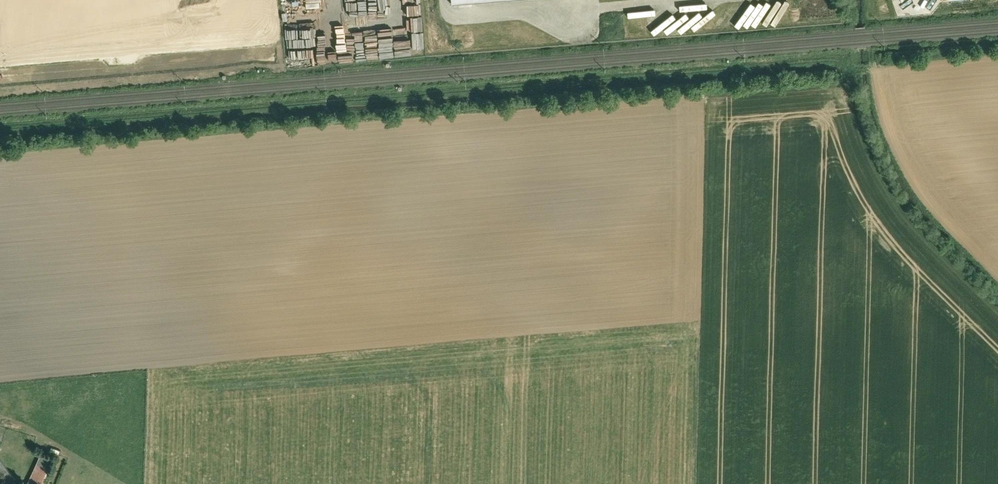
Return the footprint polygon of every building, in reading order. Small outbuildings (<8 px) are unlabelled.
[(762,19),(772,26),(785,5),(781,2),(779,4),(774,0),(762,19)] [(7,481),(15,475),(0,455),(0,483),(3,483),(7,481)] [(47,463),(35,458),(24,483),(39,483),(47,463)]
